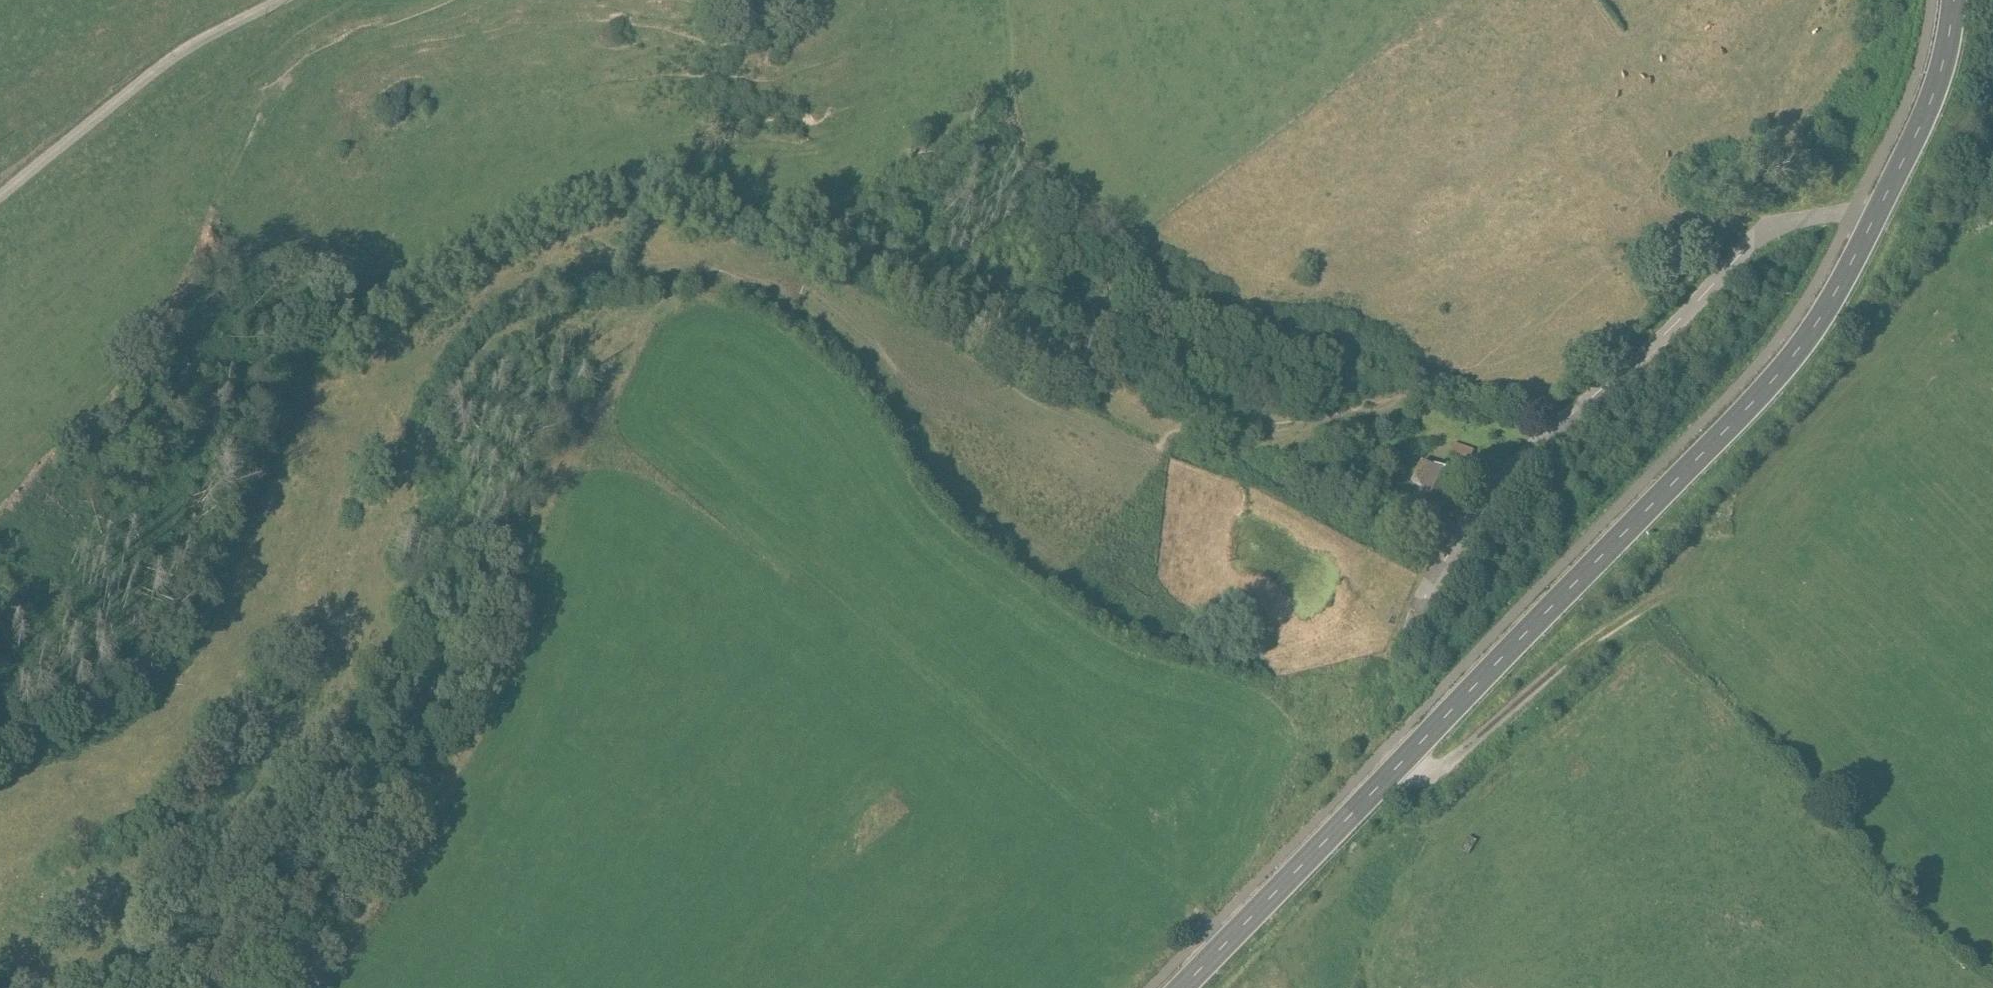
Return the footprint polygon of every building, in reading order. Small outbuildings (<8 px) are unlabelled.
[(1469,450),(1454,444),(1450,453),(1466,460),(1469,450)] [(1427,490),(1437,468),(1424,462),(1414,484),(1427,490)] [(1456,477),(1437,468),(1427,490),(1417,508),(1436,517),(1456,477)]
